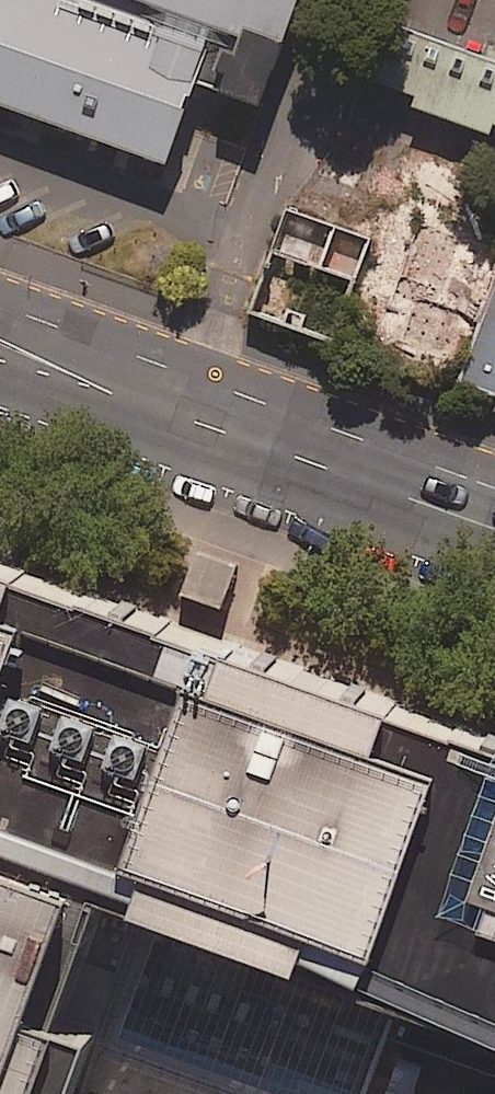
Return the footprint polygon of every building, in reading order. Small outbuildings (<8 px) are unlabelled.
[(102,0),(0,0),(0,106),(168,168),(215,42),(102,0)] [(295,0),(166,0),(280,42),(295,0)] [(388,22),(367,79),(419,98),(415,109),(490,136),(494,125),(494,61),(388,22)] [(373,239),(287,207),(247,314),(333,346),(373,239)] [(415,217),(390,281),(397,284),(383,318),(402,325),(395,343),(454,365),(468,327),(475,330),(494,278),(494,247),(415,217)] [(475,330),(457,385),(494,399),(494,278),(475,330)] [(0,536),(0,1093),(88,1093),(89,1093),(96,1074),(109,1036),(117,1018),(90,1008),(134,885),(494,1013),(494,714),(0,536)] [(245,563),(192,547),(177,594),(230,611),(245,563)] [(274,1093),(494,1093),(494,1013),(134,885),(90,1008),(117,1018),(109,1036),(274,1093)] [(109,1036),(96,1074),(89,1093),(88,1093),(274,1093),(109,1036)]
